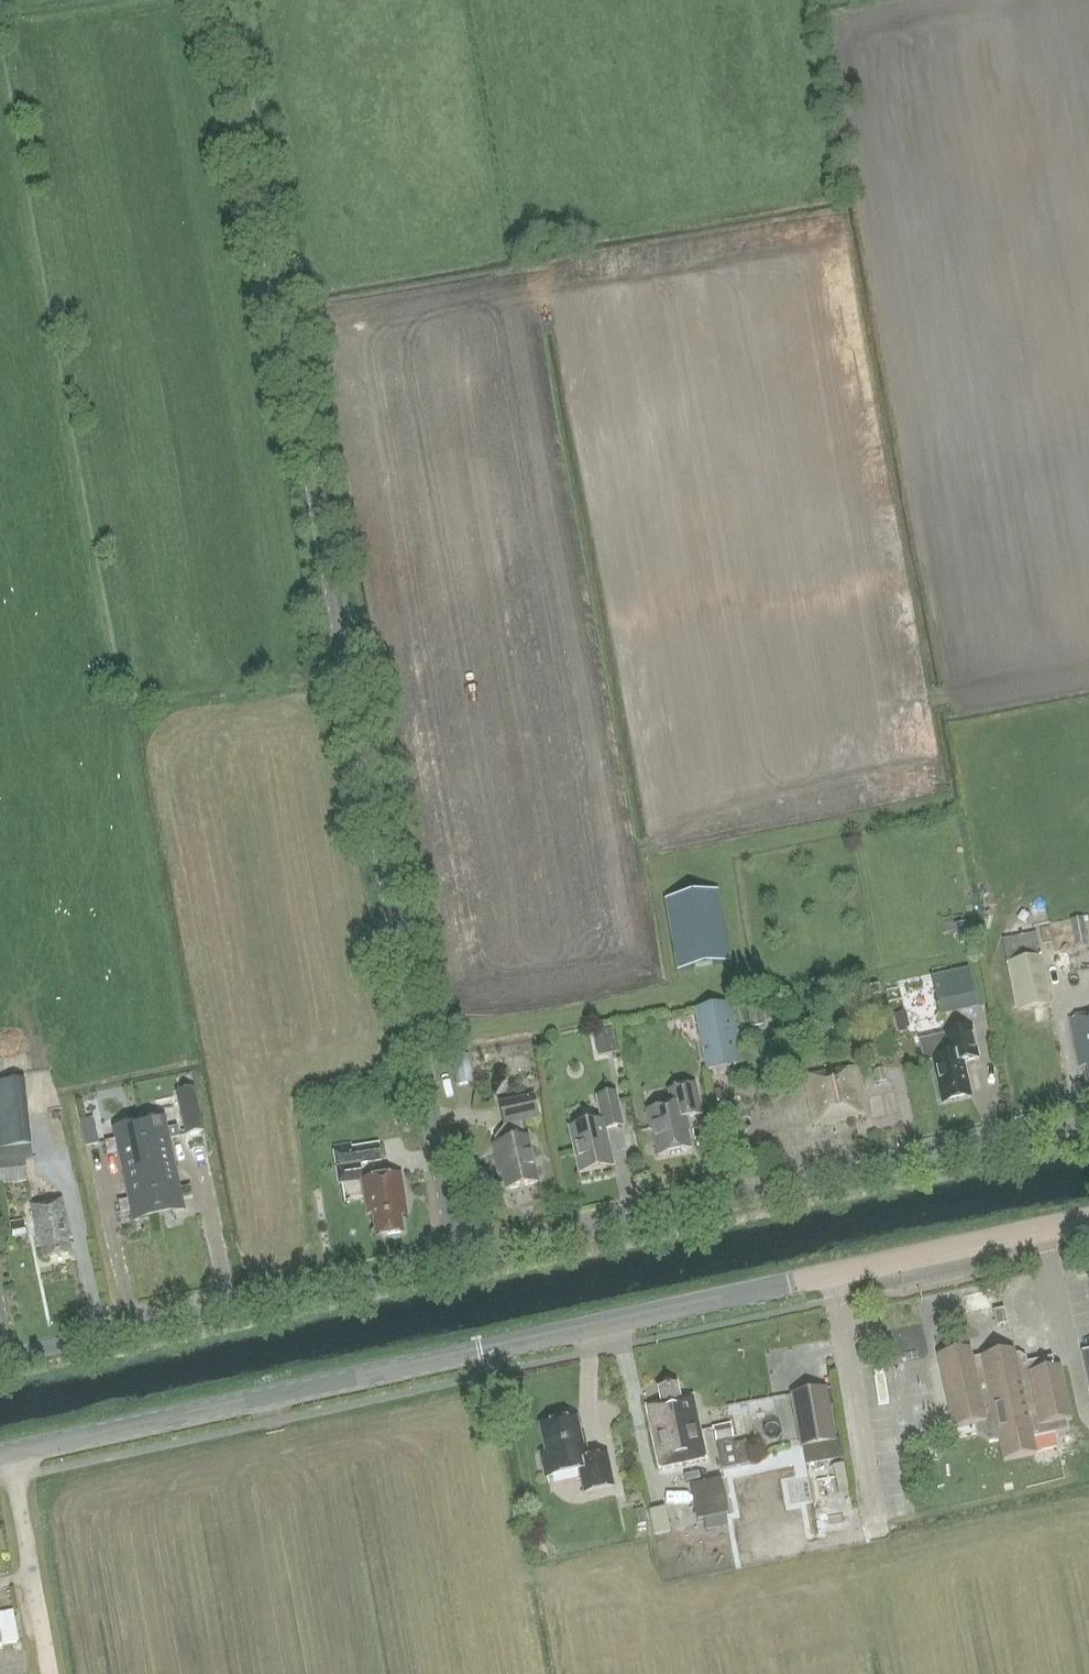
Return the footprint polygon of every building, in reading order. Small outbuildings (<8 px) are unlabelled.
[(665,901),(677,971),(731,962),(719,892),(665,901)] [(1007,963),(1016,1012),(1051,1005),(1041,957),(1007,963)] [(976,1008),(970,983),(955,986),(952,973),(932,978),(935,991),(941,1017),(976,1008)] [(871,997),(882,995),(879,984),(869,987),(871,997)] [(695,1009),(706,1070),(744,1063),(733,1003),(695,1009)] [(762,1005),(748,1007),(751,1027),(765,1025),(762,1005)] [(1070,1020),(1080,1068),(1087,1066),(1088,1077),(1088,1016),(1070,1020)] [(969,1092),(963,1061),(978,1058),(971,1026),(944,1032),(917,1038),(922,1061),(933,1059),(941,1098),(969,1092)] [(613,1029),(594,1032),(596,1040),(614,1037),(613,1029)] [(475,1083),(470,1055),(453,1058),(458,1086),(475,1083)] [(815,1125),(863,1115),(853,1068),(805,1078),(815,1125)] [(32,1146),(25,1079),(0,1082),(0,1149),(32,1146)] [(685,1119),(702,1115),(695,1085),(669,1091),(672,1106),(648,1111),(652,1132),(653,1131),(659,1157),(691,1150),(685,1119)] [(603,1121),(569,1129),(579,1174),(614,1167),(606,1130),(623,1126),(616,1094),(597,1098),(603,1121)] [(534,1095),(498,1103),(503,1127),(539,1119),(534,1095)] [(181,1114),(186,1136),(205,1132),(200,1110),(181,1114)] [(165,1118),(139,1124),(149,1170),(175,1164),(170,1140),(180,1137),(178,1127),(167,1129),(165,1118)] [(116,1140),(105,1142),(107,1153),(118,1151),(123,1175),(149,1170),(139,1124),(114,1129),(116,1140)] [(86,1147),(99,1144),(97,1132),(83,1135),(86,1147)] [(507,1190),(537,1183),(528,1139),(494,1146),(498,1164),(501,1163),(507,1190)] [(339,1185),(362,1182),(367,1215),(373,1214),(377,1238),(404,1234),(401,1217),(404,1216),(401,1192),(404,1192),(401,1174),(364,1180),(362,1165),(360,1165),(359,1163),(381,1160),(379,1143),(351,1147),(351,1143),(333,1146),(339,1185)] [(28,1182),(26,1159),(0,1161),(0,1181),(0,1185),(28,1182)] [(175,1164),(149,1170),(159,1216),(185,1210),(182,1200),(193,1197),(191,1187),(180,1189),(175,1164)] [(129,1200),(118,1202),(120,1213),(131,1211),(133,1221),(159,1216),(149,1170),(123,1175),(129,1200)] [(45,1261),(72,1255),(68,1239),(71,1238),(63,1200),(31,1206),(38,1241),(41,1240),(45,1261)] [(995,1312),(998,1326),(1008,1324),(1005,1310),(995,1312)] [(1020,1354),(1015,1355),(1014,1350),(972,1359),(970,1348),(938,1355),(954,1429),(975,1425),(977,1435),(989,1443),(999,1441),(1004,1461),(1036,1454),(1033,1439),(1069,1431),(1067,1421),(1072,1420),(1061,1367),(1055,1368),(1053,1357),(1027,1363),(1026,1358),(1020,1354)] [(680,1399),(677,1385),(658,1389),(661,1403),(646,1406),(660,1470),(707,1460),(693,1396),(680,1399)] [(826,1387),(791,1394),(801,1448),(836,1441),(826,1387)] [(614,1487),(607,1455),(586,1459),(577,1418),(540,1426),(546,1452),(540,1453),(545,1477),(580,1470),(585,1493),(614,1487)] [(731,1424),(713,1428),(716,1442),(734,1439),(731,1424)] [(700,1516),(732,1512),(728,1478),(696,1482),(700,1516)] [(670,1505),(654,1509),(659,1531),(675,1528),(670,1505)] [(644,1510),(635,1512),(639,1526),(647,1524),(644,1510)]
